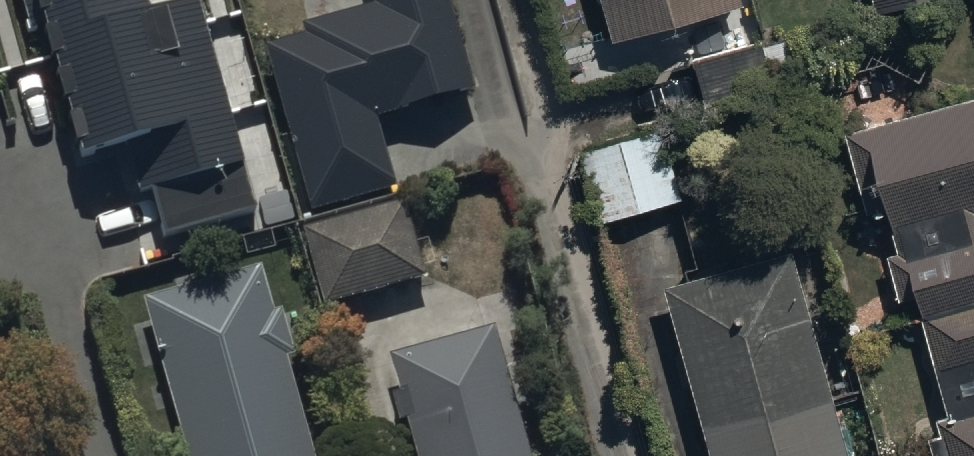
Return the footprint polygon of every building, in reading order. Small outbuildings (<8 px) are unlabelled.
[(28,41),(46,36),(82,168),(131,154),(142,195),(157,191),(169,237),(253,214),(198,13),(149,27),(142,0),(17,0),(28,41)] [(270,53),(315,218),(398,196),(377,120),(475,94),(449,0),(371,0),(374,12),(305,31),(308,43),(270,53)] [(615,43),(748,9),(745,0),(604,0),(615,43)] [(879,20),(949,0),(873,0),(879,20)] [(849,138),(870,221),(892,216),(904,261),(889,265),(899,307),(919,302),(951,426),(944,427),(948,443),(935,446),(938,455),(973,455),(973,106),(849,138)] [(608,227),(686,204),(665,134),(587,157),(608,227)] [(432,279),(409,204),(310,234),(333,309),(432,279)] [(671,290),(715,455),(853,455),(799,256),(671,290)] [(143,304),(186,455),(313,455),(287,362),(296,359),(284,316),(278,318),(265,270),(143,304)] [(392,362),(401,393),(394,395),(402,426),(408,425),(416,455),(527,455),(496,335),(392,362)]
